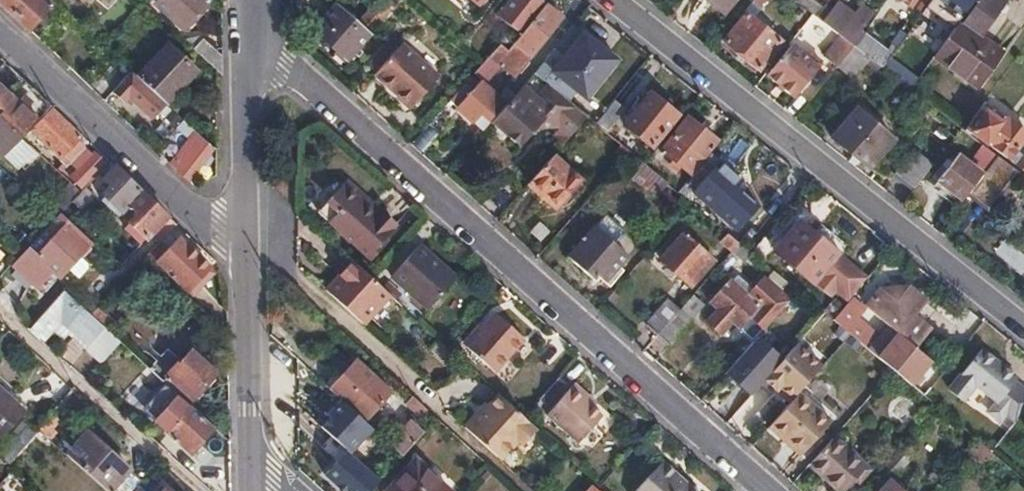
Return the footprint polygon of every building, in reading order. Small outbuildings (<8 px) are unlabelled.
[(27,29),(51,4),(47,0),(0,0),(0,3),(27,29)] [(176,7),(168,17),(181,29),(207,0),(206,0),(169,0),(176,7)] [(394,11),(403,0),(392,0),(386,7),(379,0),(361,21),(372,31),(391,9),(394,11)] [(547,3),(543,0),(513,0),(499,16),(514,29),(521,35),(547,3)] [(727,13),(737,0),(711,0),(727,13)] [(933,58),(977,89),(1003,54),(979,37),(1006,0),(979,0),(962,24),(958,21),(933,58)] [(961,18),(973,0),(936,0),(961,18)] [(501,46),(486,62),(476,73),(483,79),(497,63),(515,76),(563,16),(547,3),(521,35),(517,40),(508,51),(501,46)] [(372,36),(336,5),(322,22),(326,25),(318,35),(348,63),(372,36)] [(838,5),(831,13),(860,33),(865,25),(838,5)] [(823,7),(821,10),(815,17),(841,37),(854,47),(863,36),(860,33),(831,13),(823,7)] [(757,15),(752,21),(766,32),(771,26),(757,15)] [(766,32),(752,21),(746,16),(725,44),(759,70),(780,43),(766,32)] [(573,26),(536,74),(549,85),(562,96),(571,86),(585,97),(615,60),(573,26)] [(517,40),(521,35),(514,29),(510,34),(517,40)] [(855,47),(864,54),(883,69),(889,61),(898,48),(892,45),(887,50),(864,33),(863,36),(855,47)] [(510,34),(501,46),(508,51),(517,40),(510,34)] [(824,58),(838,67),(854,47),(841,37),(824,58)] [(201,39),(193,49),(215,68),(222,74),(221,57),(201,39)] [(403,44),(377,75),(414,108),(441,77),(403,44)] [(169,45),(137,78),(164,103),(195,69),(169,45)] [(769,77),(797,99),(821,69),(815,65),(819,60),(812,55),(808,59),(793,47),(769,77)] [(855,47),(838,67),(848,75),(864,54),(855,47)] [(889,61),(883,69),(911,90),(916,83),(889,61)] [(164,103),(137,78),(131,73),(112,93),(123,104),(129,98),(152,120),(166,105),(164,103)] [(2,161),(5,157),(14,166),(28,151),(18,142),(22,138),(50,107),(19,77),(5,93),(0,88),(0,159),(2,161)] [(466,85),(450,104),(460,113),(473,125),(482,115),(492,123),(508,105),(483,83),(474,93),(466,85)] [(562,96),(549,85),(543,94),(537,99),(527,91),(497,125),(518,144),(544,116),(559,129),(553,136),(562,145),(587,117),(562,96)] [(651,93),(625,126),(653,148),(678,115),(651,93)] [(613,103),(596,124),(605,132),(623,111),(613,103)] [(82,137),(53,109),(31,133),(60,160),(64,156),(71,163),(84,149),(78,143),(82,137)] [(964,130),(971,136),(973,133),(1008,160),(1023,138),(1023,133),(1004,119),(1000,124),(979,109),(964,130)] [(855,111),(834,137),(871,167),(892,140),(855,111)] [(680,165),(692,175),(718,141),(689,119),(663,151),(674,160),(669,166),(675,171),(680,165)] [(191,178),(215,150),(195,133),(171,161),(191,178)] [(614,153),(622,160),(629,152),(621,145),(614,153)] [(84,149),(71,163),(78,170),(70,178),(82,189),(83,187),(105,164),(94,153),(91,156),(84,149)] [(897,174),(915,189),(933,166),(914,151),(897,174)] [(712,155),(686,186),(693,193),(738,231),(758,208),(743,194),(739,199),(733,193),(742,182),(712,155)] [(552,156),(526,185),(554,210),(580,181),(552,156)] [(998,156),(985,173),(994,180),(1005,167),(1008,164),(998,156)] [(938,182),(963,202),(982,176),(957,157),(938,182)] [(646,165),(643,163),(631,177),(656,199),(668,185),(646,165)] [(134,235),(142,243),(153,233),(168,217),(135,186),(114,166),(103,179),(112,188),(104,198),(120,212),(129,203),(139,213),(131,223),(138,230),(134,235)] [(994,180),(1023,203),(1023,182),(1005,167),(994,180)] [(346,178),(342,183),(346,188),(377,216),(382,210),(346,178)] [(70,183),(46,208),(55,217),(59,214),(71,201),(80,192),(70,183)] [(342,183),(326,201),(331,205),(346,188),(342,183)] [(678,192),(687,200),(693,193),(686,186),(684,184),(678,192)] [(781,216),(798,196),(785,185),(768,206),(781,216)] [(82,189),(80,192),(71,201),(81,210),(94,197),(83,187),(82,189)] [(338,212),(330,222),(372,258),(389,239),(385,236),(397,222),(382,210),(377,216),(346,188),(331,205),(338,212)] [(331,205),(326,201),(317,209),(330,222),(338,212),(331,205)] [(67,222),(59,214),(55,217),(26,249),(34,257),(62,228),(67,222)] [(168,217),(153,233),(161,241),(177,225),(168,217)] [(67,222),(62,228),(86,250),(92,244),(67,222)] [(852,297),(867,279),(836,254),(838,251),(822,238),(820,241),(796,222),(772,251),(828,296),(834,289),(849,302),(852,297)] [(22,254),(11,266),(36,289),(52,273),(59,280),(86,250),(62,228),(34,257),(26,249),(22,254)] [(593,233),(570,258),(592,278),(596,274),(609,285),(631,259),(606,237),(602,241),(593,233)] [(739,244),(727,234),(721,241),(733,252),(739,244)] [(684,235),(661,259),(691,287),(713,262),(684,235)] [(169,248),(156,261),(186,290),(208,266),(199,258),(201,256),(197,252),(195,254),(186,246),(184,248),(176,240),(169,248)] [(161,241),(146,257),(153,264),(156,261),(169,248),(161,241)] [(418,243),(392,272),(430,306),(456,276),(418,243)] [(739,244),(733,252),(745,262),(752,254),(739,244)] [(371,279),(352,262),(337,279),(341,283),(331,295),(363,324),(389,295),(371,279)] [(9,291),(18,273),(3,266),(0,273),(0,286),(9,291)] [(757,309),(771,321),(789,301),(762,277),(747,295),(731,280),(711,304),(719,310),(708,322),(722,334),(732,322),(740,328),(757,309)] [(341,283),(337,279),(326,291),(331,295),(341,283)] [(849,302),(833,321),(850,335),(891,370),(911,386),(931,361),(916,349),(931,330),(915,316),(926,303),(908,288),(882,287),(867,307),(888,324),(879,337),(857,319),(866,308),(852,297),(849,302)] [(65,294),(30,332),(42,342),(51,332),(61,322),(72,332),(90,347),(106,330),(103,328),(90,316),(65,294)] [(679,312),(658,335),(669,344),(691,320),(690,318),(703,304),(693,296),(679,312)] [(646,324),(658,335),(679,312),(667,301),(646,324)] [(98,308),(90,316),(103,328),(111,320),(98,308)] [(506,320),(477,353),(506,379),(535,345),(506,320)] [(61,322),(51,332),(63,342),(72,332),(61,322)] [(90,347),(86,351),(100,365),(120,343),(106,330),(90,347)] [(727,371),(753,394),(765,381),(783,361),(757,337),(727,371)] [(447,348),(440,341),(434,348),(451,363),(457,356),(447,348)] [(781,389),(794,400),(799,394),(822,367),(797,344),(783,361),(765,381),(777,393),(781,389)] [(168,351),(153,367),(191,401),(215,374),(199,359),(201,355),(194,349),(181,363),(168,351)] [(974,387),(977,383),(985,390),(981,393),(996,405),(988,414),(999,424),(1005,416),(1014,424),(1023,412),(1023,393),(1012,384),(1015,380),(1009,375),(1006,378),(1001,374),(1003,370),(980,351),(944,395),(957,406),(974,387)] [(352,360),(326,388),(342,402),(362,421),(388,393),(352,360)] [(569,389),(557,378),(538,399),(550,410),(545,415),(578,445),(602,418),(592,410),(569,389)] [(569,389),(592,410),(598,403),(575,382),(569,389)] [(977,383),(974,387),(981,393),(985,390),(977,383)] [(157,423),(191,454),(214,428),(166,385),(146,407),(159,420),(157,423)] [(22,412),(0,391),(0,437),(22,412)] [(790,404),(769,429),(800,457),(831,422),(799,394),(794,400),(790,404)] [(523,416),(500,396),(481,417),(478,415),(467,429),(501,460),(522,436),(529,441),(538,431),(523,416)] [(422,406),(416,401),(409,408),(419,418),(426,410),(422,406)] [(362,421),(342,402),(328,417),(331,420),(323,429),(347,451),(351,454),(372,430),(362,421)] [(50,414),(36,430),(37,431),(48,440),(55,432),(52,428),(58,421),(50,414)] [(409,422),(388,445),(402,457),(422,434),(409,422)] [(0,458),(8,464),(37,431),(36,430),(30,424),(0,458)] [(65,455),(105,490),(133,490),(141,482),(86,433),(65,455)] [(965,436),(948,456),(954,461),(951,465),(953,467),(973,443),(965,436)] [(811,467),(838,490),(843,490),(854,478),(859,483),(869,471),(864,467),(834,440),(811,467)] [(904,444),(879,472),(889,481),(914,454),(904,444)] [(347,451),(325,475),(342,490),(371,490),(380,481),(351,454),(347,451)] [(632,490),(699,490),(662,457),(632,490)] [(389,490),(447,490),(416,462),(389,490)] [(0,483),(0,490),(29,490),(7,474),(0,483)] [(887,482),(879,490),(898,490),(887,482)]
